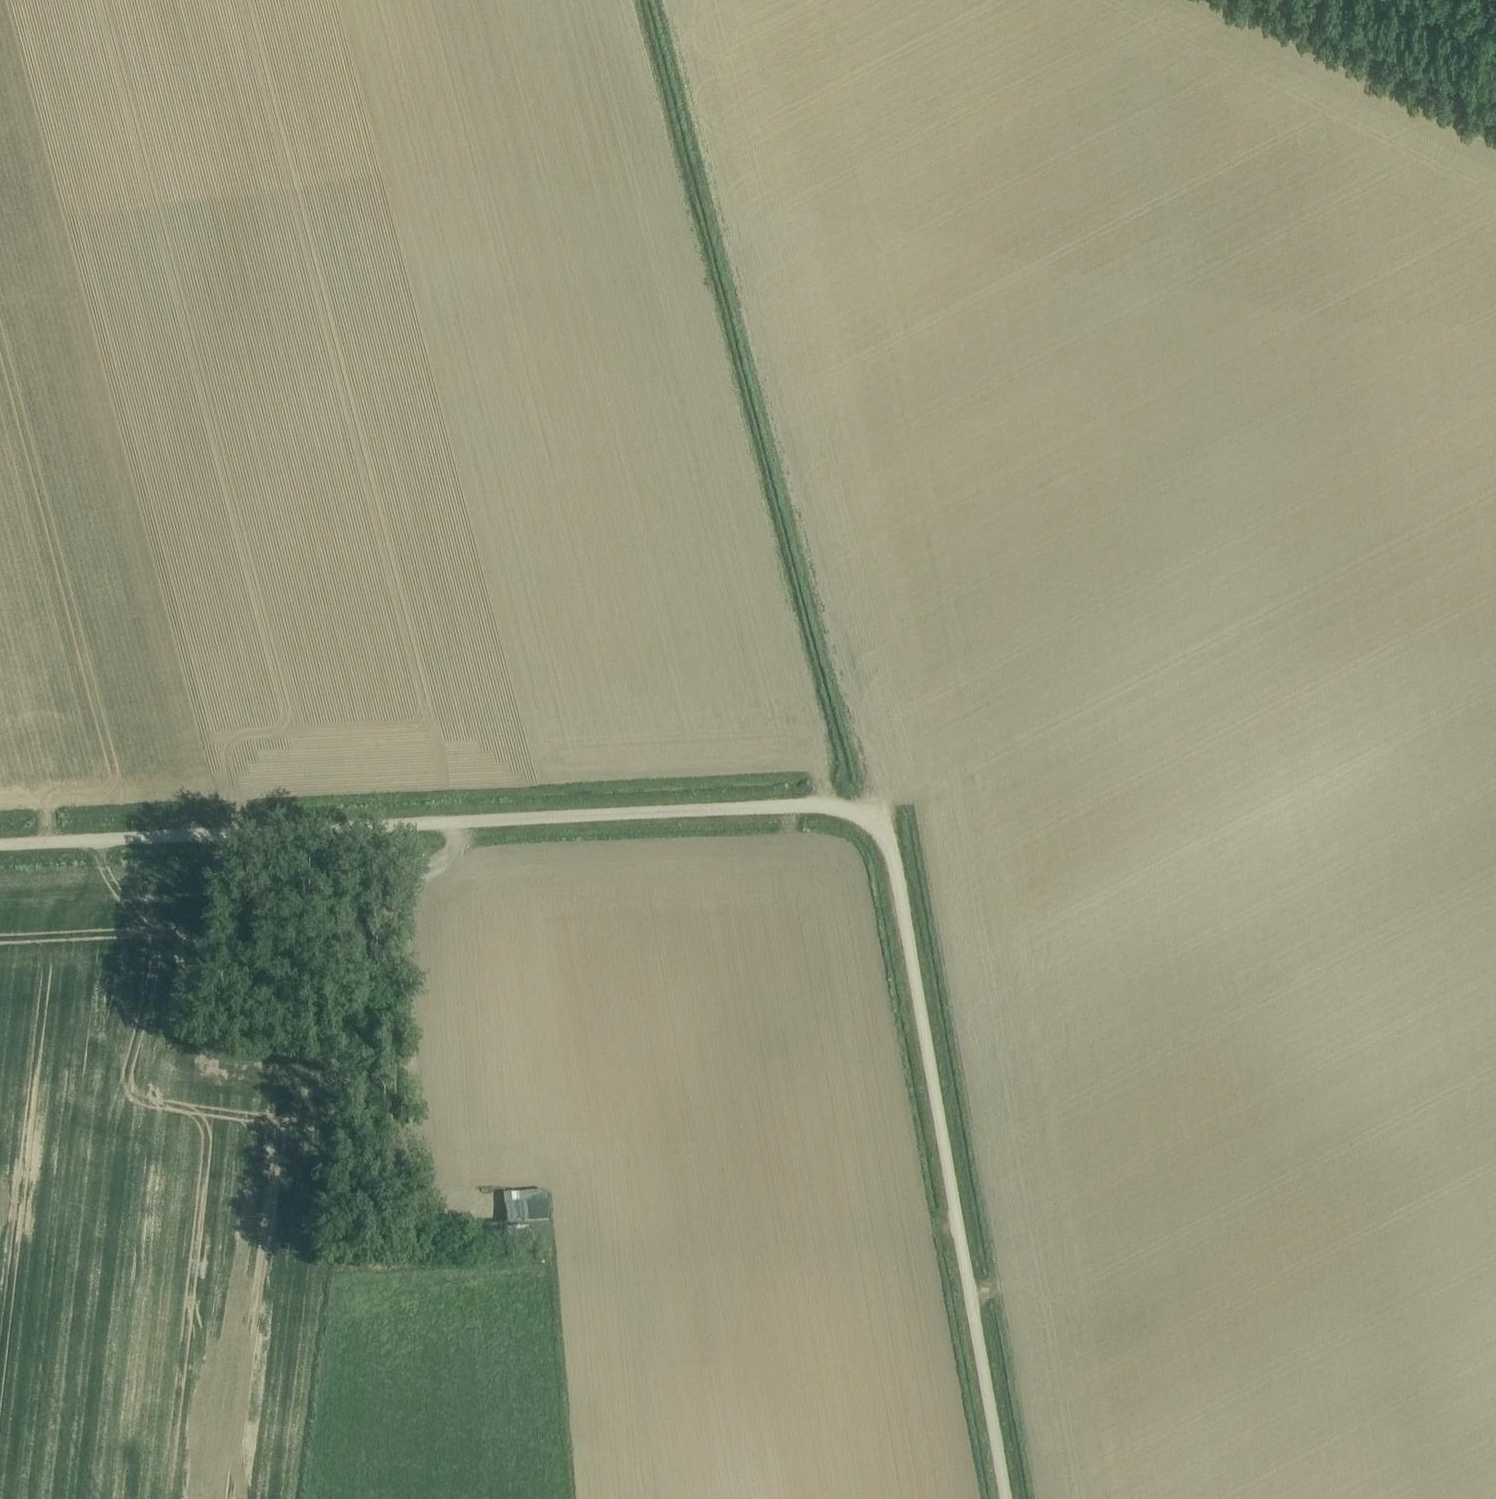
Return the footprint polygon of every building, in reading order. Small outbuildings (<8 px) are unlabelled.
[(505,1193),(508,1228),(529,1228),(530,1257),(553,1254),(549,1190),(505,1193)] [(508,1228),(473,1230),(474,1259),(530,1257),(529,1228),(508,1228)]
